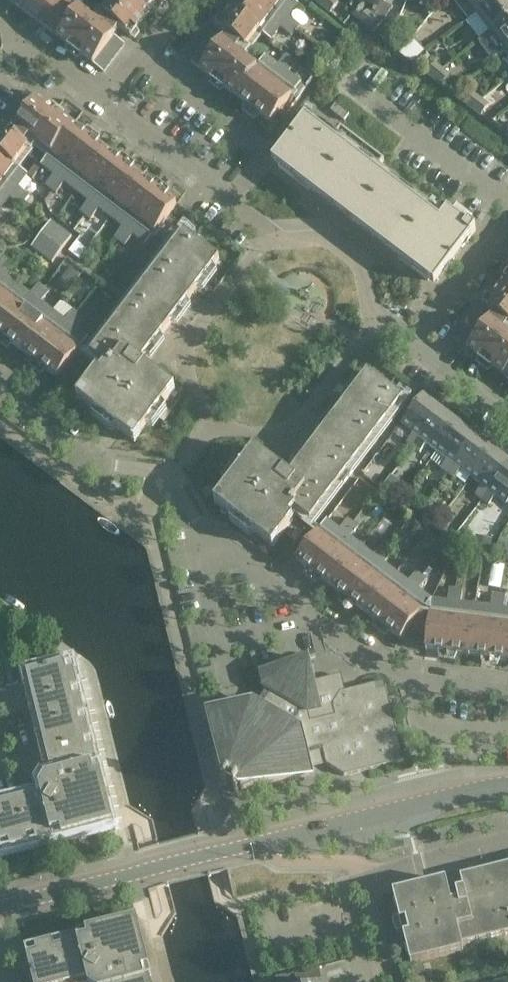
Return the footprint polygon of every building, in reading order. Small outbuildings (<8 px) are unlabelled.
[(24,11),(32,0),(9,0),(24,11)] [(41,24),(59,0),(32,0),(24,11),(41,24)] [(65,28),(79,10),(69,2),(70,0),(59,0),(41,24),(58,38),(65,28)] [(112,22),(130,36),(158,0),(114,0),(102,15),(112,22)] [(227,34),(246,48),(259,31),(271,41),(281,28),(291,36),(299,25),(289,17),(298,4),(293,0),(238,0),(218,27),(227,34)] [(335,0),(329,0),(323,7),(331,13),(339,3),(335,0)] [(468,19),(476,12),(492,0),(454,0),(468,19)] [(507,18),(507,0),(492,0),(476,12),(491,32),(507,18)] [(114,36),(96,23),(79,10),(65,28),(58,38),(93,64),(114,36)] [(367,27),(375,17),(367,11),(359,21),(367,27)] [(374,33),(382,23),(375,17),(367,27),(374,33)] [(507,49),(507,18),(491,32),(506,51),(507,49)] [(478,24),(466,32),(479,51),(491,43),(478,24)] [(212,35),(195,57),(191,63),(202,71),(209,62),(223,43),(212,35)] [(103,72),(116,55),(125,44),(114,36),(93,64),(103,72)] [(421,40),(418,43),(423,49),(427,46),(421,40)] [(223,43),(209,62),(202,71),(271,124),(301,83),(289,74),(297,63),(286,55),(278,65),(265,56),(256,68),(223,43)] [(319,49),(313,56),(322,62),(327,55),(319,49)] [(425,52),(419,58),(424,63),(430,57),(425,52)] [(435,79),(442,69),(435,64),(427,74),(435,79)] [(442,85),(450,75),(442,69),(435,79),(442,85)] [(27,91),(23,97),(6,119),(18,128),(27,117),(39,100),(27,91)] [(474,110),(482,100),(474,94),(466,104),(474,110)] [(39,100),(27,117),(18,128),(51,153),(41,165),(54,175),(46,185),(57,193),(65,183),(76,192),(88,201),(80,211),(91,220),(99,209),(123,227),(115,237),(125,246),(133,235),(146,245),(177,204),(39,100)] [(481,116),(489,106),(482,100),(474,110),(481,116)] [(335,104),(331,110),(344,120),(348,114),(335,104)] [(309,188),(434,285),(476,230),(468,224),(466,227),(452,216),(449,220),(380,167),(384,161),(341,128),(336,134),(309,113),(303,120),(300,124),(273,160),(309,188)] [(10,198),(20,206),(28,195),(18,187),(28,174),(15,165),(28,148),(0,127),(0,211),(10,198)] [(52,221),(32,247),(52,262),(71,236),(52,221)] [(176,389),(161,378),(141,363),(219,259),(184,232),(91,355),(106,366),(101,373),(97,370),(76,398),(135,442),(176,389)] [(19,285),(7,276),(15,266),(4,258),(0,263),(0,335),(58,378),(88,338),(76,328),(84,318),(73,310),(65,320),(41,302),(49,292),(39,284),(31,294),(19,285)] [(494,313),(507,323),(507,275),(485,306),(494,313)] [(479,313),(462,336),(458,341),(468,349),(489,321),(479,313)] [(489,321),(468,349),(502,375),(507,368),(507,335),(489,321)] [(368,372),(289,475),(255,449),(214,502),(273,547),(294,519),(290,517),(296,510),(311,521),(404,399),(368,372)] [(413,433),(407,442),(413,447),(441,410),(423,396),(402,424),(413,433)] [(420,452),(427,443),(437,451),(459,423),(441,410),(413,447),(420,452)] [(437,451),(430,460),(441,468),(448,473),(476,436),(459,423),(437,451)] [(472,477),(493,449),(476,436),(448,473),(454,478),(461,470),(472,477)] [(493,449),(472,477),(482,485),(475,494),(482,500),(507,465),(507,461),(493,449)] [(482,500),(489,505),(496,496),(507,504),(507,503),(507,465),(482,500)] [(392,483),(386,491),(399,501),(402,498),(405,493),(392,483)] [(405,493),(402,498),(411,505),(418,496),(408,489),(405,493)] [(435,509),(426,520),(433,526),(442,514),(435,509)] [(393,553),(382,545),(374,555),(350,538),(358,527),(348,519),(340,529),(327,520),(296,560),(401,640),(410,628),(414,631),(423,618),(429,619),(425,650),(507,660),(507,609),(504,609),(505,596),(492,594),(490,607),(461,603),(463,590),(449,588),(448,601),(432,599),(419,590),(427,579),(422,575),(416,571),(408,582),(385,564),(393,553)] [(486,553),(490,540),(476,536),(473,550),(486,553)] [(364,770),(345,691),(341,676),(316,682),(310,659),(258,672),(262,687),(267,689),(258,704),(252,700),(208,711),(225,780),(228,782),(226,787),(227,788),(231,782),(237,787),(234,792),(236,793),(239,788),(242,790),(311,773),(308,761),(324,757),(326,765),(344,775),(364,770)] [(62,837),(63,839),(114,826),(101,775),(100,775),(72,663),(27,674),(52,776),(46,778),(40,788),(41,795),(0,805),(0,846),(2,846),(2,845),(9,843),(11,850),(62,837)] [(345,691),(364,770),(404,761),(384,682),(345,691)] [(460,876),(464,890),(456,891),(458,900),(451,902),(446,879),(393,893),(410,964),(464,951),(462,945),(507,934),(507,864),(460,876)] [(148,971),(150,971),(137,919),(86,932),(86,934),(35,946),(37,953),(29,955),(28,954),(27,955),(33,981),(84,981),(87,981),(88,981),(151,981),(148,971)] [(319,970),(295,976),(296,981),(322,981),(319,970)]
